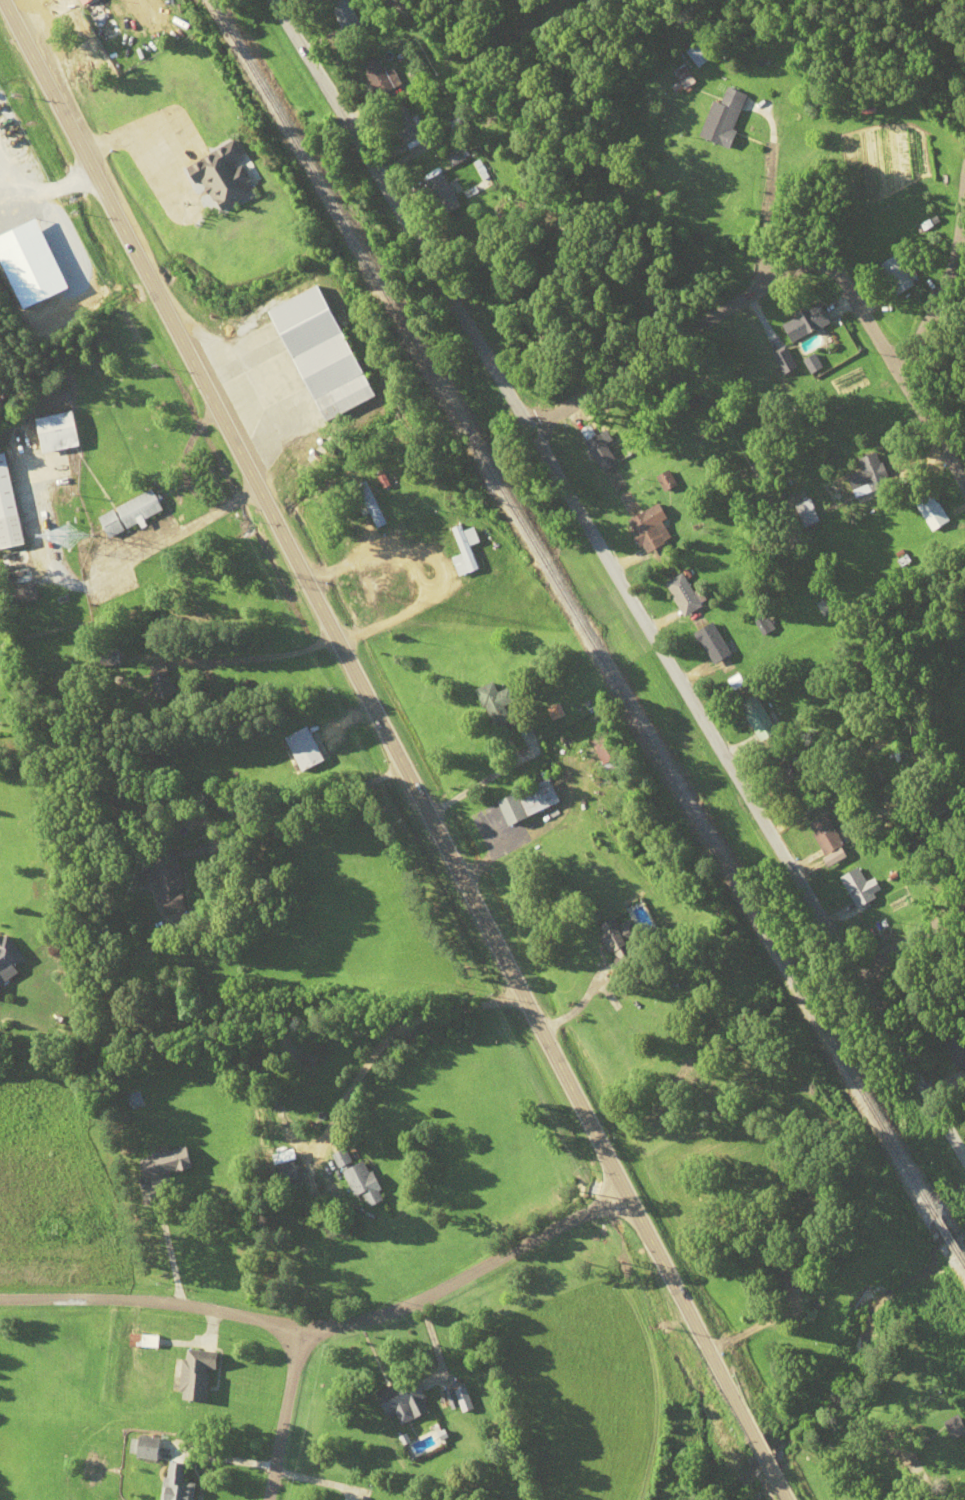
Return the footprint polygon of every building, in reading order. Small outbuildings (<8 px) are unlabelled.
[(90,29),(108,21),(99,0),(78,0),(90,29)] [(348,0),(332,0),(331,0),(339,31),(354,27),(348,0)] [(685,53),(699,68),(710,58),(696,43),(685,53)] [(359,69),(382,100),(398,88),(374,58),(359,69)] [(684,90),(695,82),(684,64),(672,71),(684,90)] [(748,94),(727,87),(709,141),(731,148),(748,94)] [(405,146),(423,136),(405,103),(387,113),(405,146)] [(243,156),(235,141),(187,166),(196,183),(202,181),(218,212),(251,195),(245,183),(248,182),(237,160),(243,156)] [(460,206),(442,174),(423,184),(441,217),(460,206)] [(896,296),(920,282),(902,252),(879,267),(896,296)] [(374,398),(321,286),(269,310),(322,423),(374,398)] [(794,345),(830,321),(817,302),(782,326),(794,345)] [(38,418),(44,453),(81,447),(75,412),(38,418)] [(586,442),(600,473),(616,465),(601,434),(586,442)] [(853,497),(888,487),(878,452),(858,458),(862,470),(847,475),(853,497)] [(26,544),(10,453),(0,455),(0,549),(26,544)] [(657,478),(664,491),(677,484),(669,471),(657,478)] [(354,488),(373,530),(385,525),(366,482),(354,488)] [(107,538),(165,513),(155,490),(97,516),(107,538)] [(920,500),(929,530),(946,525),(938,495),(920,500)] [(804,528),(819,521),(810,498),(794,505),(804,528)] [(663,520),(669,518),(662,504),(631,520),(648,553),(674,540),(663,520)] [(479,570),(470,546),(479,543),(474,527),(463,531),(461,525),(451,529),(460,555),(452,558),(459,577),(479,570)] [(4,565),(29,564),(28,553),(3,554),(4,565)] [(685,616),(703,607),(687,573),(668,582),(685,616)] [(733,654),(714,622),(695,634),(714,665),(733,654)] [(498,693),(495,683),(478,689),(492,730),(512,723),(505,706),(516,702),(511,688),(498,693)] [(779,733),(756,695),(738,706),(761,744),(779,733)] [(603,766),(621,758),(613,738),(594,746),(603,766)] [(769,764),(791,790),(806,777),(784,751),(769,764)] [(560,804),(550,780),(498,802),(509,827),(560,804)] [(808,825),(823,856),(842,847),(827,816),(808,825)] [(864,883),(858,869),(840,878),(855,909),(875,899),(872,895),(880,891),(874,879),(864,883)] [(597,926),(616,970),(639,960),(623,925),(618,927),(614,918),(597,926)] [(4,933),(0,936),(0,989),(20,973),(15,966),(25,958),(4,933)] [(126,1096),(130,1108),(142,1104),(139,1092),(126,1096)] [(142,1156),(145,1179),(196,1172),(193,1149),(142,1156)] [(355,1198),(365,1194),(370,1207),(387,1200),(371,1160),(356,1166),(349,1149),(337,1154),(355,1198)] [(302,1180),(299,1163),(282,1166),(285,1183),(302,1180)] [(179,1399),(207,1403),(211,1370),(219,1371),(221,1354),(186,1349),(179,1399)] [(400,1426),(432,1412),(416,1376),(377,1393),(388,1417),(395,1414),(400,1426)] [(452,1411),(460,1408),(463,1413),(473,1409),(463,1386),(445,1393),(452,1411)] [(964,1432),(956,1415),(941,1422),(951,1440),(964,1432)] [(158,1460),(158,1438),(136,1437),(134,1459),(158,1460)] [(184,1463),(164,1462),(161,1499),(193,1499),(194,1483),(182,1483),(184,1463)]
